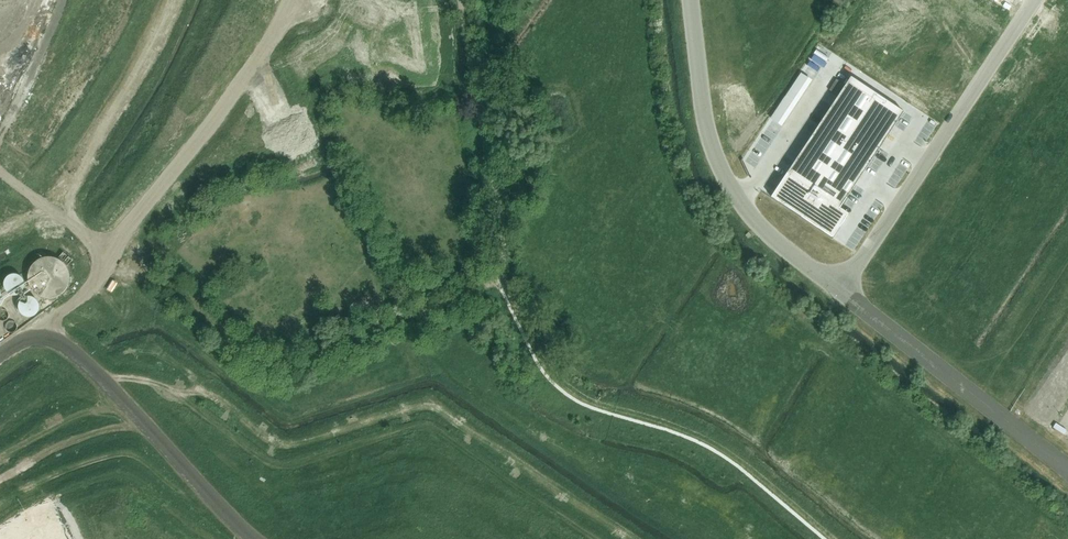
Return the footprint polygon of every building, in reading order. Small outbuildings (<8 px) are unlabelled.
[(851,76),(771,196),(791,210),(794,206),(803,212),(801,216),(833,237),(833,236),(846,215),(838,210),(904,111),(851,76)] [(69,282),(69,278),(68,274),(67,270),(65,267),(62,263),(59,260),(54,258),(49,257),(46,257),(42,257),(39,259),(35,261),(32,264),(30,267),(28,271),(27,275),(26,279),(27,283),(28,286),(31,291),(33,294),(36,296),(41,298),(46,299),(50,299),(53,299),(57,297),(61,295),(64,292),(65,290),(68,285),(69,282)] [(24,288),(25,284),(24,280),(23,278),(22,276),(18,274),(16,273),(13,273),(11,274),(9,275),(7,277),(5,280),(4,284),(5,288),(7,291),(9,293),(11,293),(13,294),(15,294),(19,293),(21,293),(23,291),(24,288)] [(38,311),(39,307),(38,303),(37,301),(36,299),(32,297),(30,296),(27,296),(25,297),(23,298),(21,300),(19,303),(18,307),(19,311),(21,314),(23,315),(24,316),(27,317),(29,317),(33,316),(34,315),(36,314),(38,311)] [(10,315),(9,313),(8,311),(7,310),(4,309),(3,309),(1,310),(0,311),(0,320),(2,321),(4,321),(7,320),(8,319),(9,318),(10,316),(10,315)]
